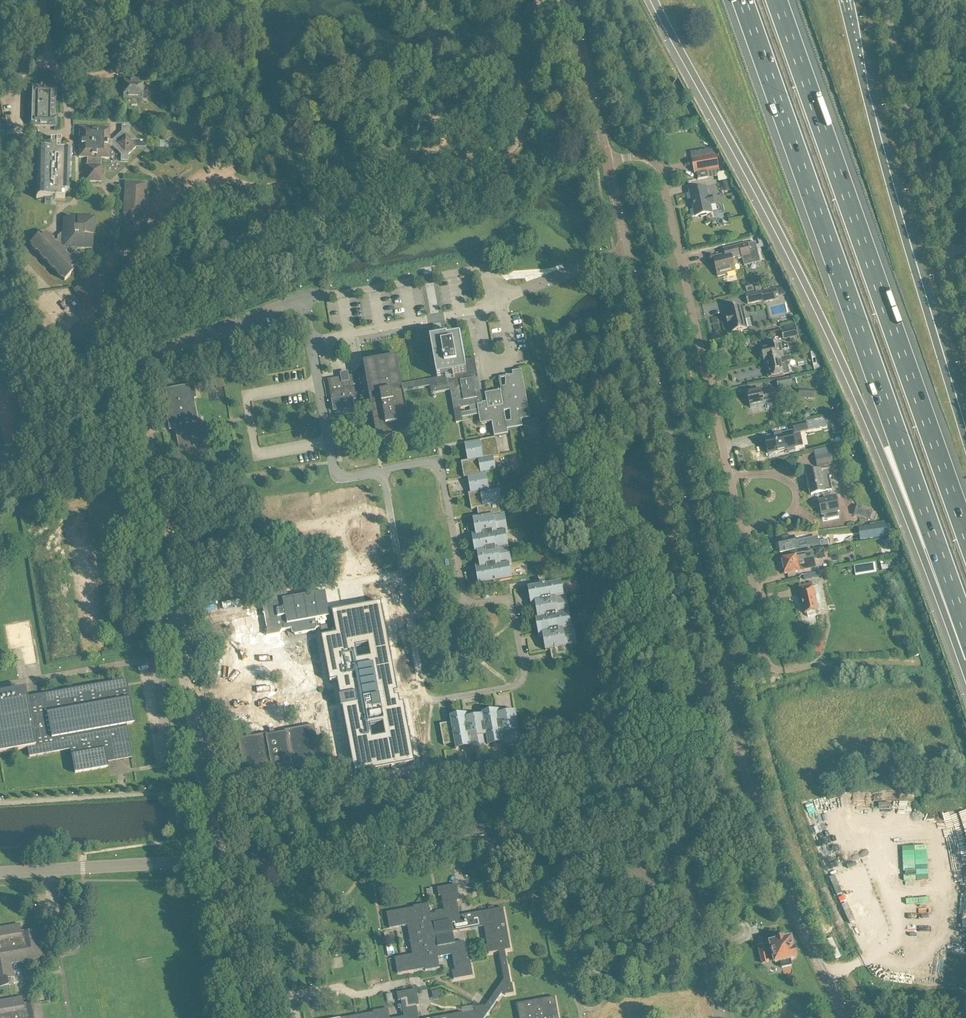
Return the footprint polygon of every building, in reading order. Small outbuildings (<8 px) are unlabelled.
[(138,80),(124,80),(124,99),(142,100),(142,99),(146,99),(146,93),(142,92),(142,85),(138,85),(138,80)] [(56,97),(56,87),(31,86),(31,87),(24,87),(24,91),(29,92),(29,96),(32,96),(32,104),(29,103),(28,109),(32,109),(31,116),(28,116),(28,122),(31,122),(31,126),(55,126),(55,117),(54,117),(55,97),(56,97)] [(10,115),(1,118),(3,131),(12,129),(10,115)] [(110,127),(79,126),(78,158),(87,158),(87,165),(85,165),(84,182),(102,183),(102,165),(101,165),(102,158),(109,159),(110,147),(113,146),(121,155),(121,161),(128,161),(129,155),(136,148),(146,148),(146,140),(137,140),(129,132),(129,126),(121,125),(121,132),(112,140),(110,140),(110,127)] [(2,157),(23,153),(25,138),(23,136),(0,141),(0,144),(2,157)] [(37,150),(36,199),(65,200),(65,193),(70,193),(71,151),(56,151),(56,146),(61,146),(61,141),(49,141),(49,145),(43,145),(43,150),(37,150)] [(715,155),(695,159),(699,179),(708,178),(706,170),(718,168),(715,155)] [(716,172),(718,181),(728,178),(726,170),(716,172)] [(148,183),(125,182),(123,215),(125,215),(125,219),(126,219),(124,252),(146,253),(148,220),(145,221),(146,212),(148,183)] [(706,188),(690,192),(692,202),(693,201),(694,206),(693,206),(695,216),(701,215),(701,217),(707,216),(706,214),(712,212),(710,205),(714,204),(712,196),(708,197),(706,188)] [(74,218),(63,217),(62,233),(61,233),(59,235),(57,236),(57,239),(54,242),(52,240),(53,239),(49,235),(48,236),(46,233),(38,240),(36,238),(30,244),(32,246),(31,247),(35,252),(36,251),(41,255),(40,256),(44,261),(45,260),(49,264),(49,265),(53,269),(54,269),(58,273),(57,274),(61,278),(62,278),(65,280),(71,274),(69,272),(76,265),(74,262),(75,261),(70,257),(70,258),(67,255),(70,252),(73,253),(76,250),(76,248),(93,249),(93,237),(90,237),(90,234),(95,234),(95,216),(77,216),(77,220),(74,220),(74,218)] [(723,255),(713,257),(718,276),(727,274),(727,273),(735,271),(732,258),(742,255),(742,258),(744,265),(760,261),(755,242),(748,244),(748,243),(739,245),(733,247),(724,249),(725,254),(723,255)] [(54,293),(45,301),(57,315),(48,323),(52,327),(61,319),(68,326),(69,328),(87,311),(79,302),(82,300),(88,306),(110,284),(113,288),(120,281),(132,269),(131,267),(118,254),(99,272),(98,271),(95,274),(93,272),(73,290),(79,296),(76,299),(67,289),(58,297),(54,293)] [(138,278),(129,286),(138,295),(146,287),(138,278)] [(779,298),(778,295),(788,293),(786,286),(776,288),(776,287),(745,295),(748,304),(763,300),(763,302),(779,298)] [(785,302),(770,306),(772,314),(788,311),(785,302)] [(748,328),(742,305),(726,309),(728,316),(726,317),(728,325),(730,324),(731,332),(748,328)] [(797,329),(781,332),(783,339),(798,336),(797,329)] [(479,414),(481,424),(492,422),(495,436),(509,434),(508,429),(523,426),(522,426),(521,420),(524,419),(530,418),(523,375),(522,370),(512,371),(513,373),(513,375),(511,376),(511,375),(506,375),(506,396),(502,397),(501,390),(487,393),(485,393),(487,402),(483,403),(481,394),(475,358),(465,359),(460,336),(448,338),(448,336),(446,337),(431,340),(433,354),(430,355),(432,366),(435,366),(437,378),(403,384),(398,357),(364,363),(366,377),(349,380),(348,374),(342,375),(343,381),(329,383),(333,403),(334,410),(353,406),(352,400),(361,398),(370,396),(370,399),(376,430),(377,432),(377,434),(378,440),(383,440),(392,438),(411,435),(411,432),(409,424),(410,424),(404,390),(430,386),(431,393),(451,390),(457,422),(457,423),(463,422),(463,417),(479,414)] [(765,361),(783,357),(782,350),(789,348),(788,343),(780,345),(780,342),(771,344),(771,347),(761,349),(762,353),(760,353),(761,358),(763,358),(764,361),(765,361)] [(817,351),(811,352),(812,359),(815,358),(817,363),(813,364),(815,370),(821,368),(817,351)] [(791,355),(783,357),(765,361),(769,378),(790,373),(787,362),(792,361),(791,355)] [(778,388),(793,385),(791,377),(776,380),(778,388)] [(172,391),(163,392),(168,421),(176,419),(178,428),(176,429),(179,450),(177,451),(179,464),(203,460),(205,459),(212,458),(206,427),(203,427),(202,424),(201,417),(198,418),(198,416),(195,399),(193,387),(172,391)] [(750,407),(777,401),(775,389),(762,392),(762,389),(747,392),(750,407)] [(799,389),(799,398),(815,399),(815,389),(799,389)] [(804,411),(802,414),(802,417),(805,419),(808,418),(810,416),(810,413),(807,411),(804,411)] [(839,415),(830,417),(830,418),(831,421),(832,425),(841,423),(840,415),(839,415)] [(830,417),(806,422),(808,431),(828,427),(827,421),(831,421),(830,418),(830,417)] [(806,422),(792,425),(794,434),(801,433),(808,431),(806,422)] [(793,431),(764,437),(768,455),(796,448),(796,447),(793,434),(793,431)] [(496,437),(465,443),(468,460),(461,462),(464,477),(470,476),(470,480),(466,481),(469,481),(471,493),(469,493),(471,509),(477,508),(479,517),(473,518),(476,532),(472,532),(472,533),(477,532),(477,536),(472,536),(475,552),(477,552),(479,564),(476,564),(476,565),(481,564),(481,568),(476,569),(479,584),(512,578),(512,577),(510,577),(507,565),(512,564),(508,545),(506,545),(504,532),(508,532),(505,512),(501,513),(499,504),(502,503),(496,470),(494,470),(491,458),(499,456),(496,437)] [(549,448),(547,448),(540,450),(542,460),(551,459),(549,448)] [(819,471),(807,473),(811,495),(815,494),(816,496),(821,495),(821,493),(823,492),(825,500),(819,501),(822,515),(822,517),(825,517),(830,516),(831,521),(840,519),(839,514),(840,513),(839,511),(836,495),(832,496),(831,491),(832,490),(829,477),(832,476),(830,468),(829,464),(833,463),(831,453),(815,457),(817,466),(818,466),(819,471)] [(872,510),(856,505),(853,515),(874,521),(877,513),(872,512),(872,510)] [(886,522),(867,525),(869,538),(888,535),(886,522)] [(787,538),(778,540),(780,553),(790,550),(797,549),(796,547),(802,545),(803,545),(803,546),(809,545),(810,548),(816,546),(819,546),(817,538),(795,542),(794,536),(787,538)] [(824,549),(815,550),(817,560),(825,559),(824,549)] [(782,563),(779,564),(780,569),(783,569),(784,574),(794,571),(800,570),(799,563),(815,559),(813,551),(781,558),(782,563)] [(77,567),(56,570),(64,627),(86,624),(77,567)] [(818,572),(804,575),(805,581),(819,578),(818,572)] [(562,581),(528,587),(531,602),(536,601),(537,605),(531,606),(536,606),(538,618),(536,618),(539,634),(544,633),(544,636),(539,637),(539,638),(543,637),(546,651),(551,650),(552,661),(573,657),(571,646),(577,645),(574,626),(570,627),(567,614),(570,614),(566,594),(562,595),(559,583),(562,582),(562,581)] [(799,587),(805,613),(807,613),(808,617),(816,615),(815,611),(818,611),(812,584),(799,587)] [(271,617),(265,618),(269,635),(281,633),(282,630),(285,630),(291,629),(292,632),(295,634),(313,631),(315,631),(317,628),(320,628),(332,625),(330,613),(326,591),(275,601),(268,602),(271,617)] [(256,597),(209,606),(211,618),(258,609),(256,597)] [(332,625),(320,628),(331,682),(338,681),(356,774),(416,763),(404,703),(401,704),(400,697),(396,697),(395,693),(399,692),(392,655),(382,603),(330,613),(332,625)] [(25,665),(37,663),(29,621),(5,625),(10,649),(22,647),(25,665)] [(820,632),(814,653),(822,656),(828,635),(820,632)] [(105,758),(110,757),(110,754),(119,752),(120,755),(130,753),(125,725),(133,723),(127,687),(122,688),(120,681),(31,697),(26,698),(24,689),(0,693),(0,753),(28,748),(30,757),(71,749),(75,773),(107,767),(105,758)] [(282,695),(244,699),(247,723),(256,722),(256,727),(284,724),(282,695)] [(465,713),(450,716),(451,722),(440,724),(444,745),(455,743),(456,750),(457,749),(457,747),(469,745),(470,749),(489,746),(489,743),(502,741),(502,745),(522,742),(516,710),(502,713),(502,709),(501,709),(502,714),(498,715),(498,710),(482,712),(482,715),(470,717),(469,712),(469,713),(470,718),(466,718),(465,713)] [(268,733),(242,738),(242,739),(247,764),(243,764),(245,773),(256,771),(257,775),(275,772),(274,768),(291,765),(292,769),(319,764),(318,763),(314,740),(317,740),(315,728),(315,729),(304,731),(303,728),(303,727),(301,727),(285,730),(286,734),(275,736),(271,736),(269,737),(268,733)] [(484,824),(461,825),(461,836),(485,835),(484,824)] [(503,993),(506,995),(514,993),(513,983),(511,984),(505,950),(511,949),(503,908),(472,913),(463,915),(460,916),(458,906),(457,901),(460,900),(457,884),(438,888),(439,896),(442,896),(445,912),(431,914),(429,903),(425,904),(414,906),(414,908),(387,912),(389,923),(390,927),(390,928),(408,925),(413,954),(395,958),(396,959),(398,974),(425,969),(426,970),(441,968),(440,967),(439,957),(453,954),(456,971),(453,971),(454,977),(454,979),(474,976),(471,960),(468,960),(465,942),(465,941),(456,943),(454,932),(484,926),(487,938),(487,943),(489,953),(500,951),(505,979),(491,1000),(486,1007),(484,1006),(475,1007),(476,1012),(466,1014),(464,1014),(464,1013),(461,1013),(434,1017),(485,1017),(503,993)] [(738,920),(742,919),(740,909),(727,912),(729,922),(732,921),(738,920)] [(908,917),(916,932),(927,926),(919,911),(908,917)] [(9,986),(7,978),(14,977),(13,969),(12,970),(11,963),(42,957),(40,943),(38,931),(38,930),(21,932),(20,924),(0,928),(0,987),(9,986)] [(877,928),(857,935),(859,940),(879,933),(877,928)] [(794,949),(791,939),(784,940),(777,941),(777,942),(771,943),(771,944),(759,946),(762,963),(775,961),(775,963),(780,962),(781,967),(792,965),(791,960),(796,958),(794,949)] [(418,1012),(417,1006),(420,1005),(418,993),(417,991),(417,989),(398,993),(397,993),(399,1001),(402,1001),(402,1004),(398,1004),(399,1008),(403,1007),(405,1017),(397,1017),(419,1017),(418,1012)] [(40,1002),(27,1005),(27,1006),(24,1006),(22,997),(0,1001),(0,1017),(43,1017),(40,1002)] [(555,997),(517,1003),(519,1011),(519,1016),(520,1017),(559,1017),(555,997)] [(389,1008),(386,1009),(374,1011),(374,1012),(343,1017),(390,1017),(389,1008)]
